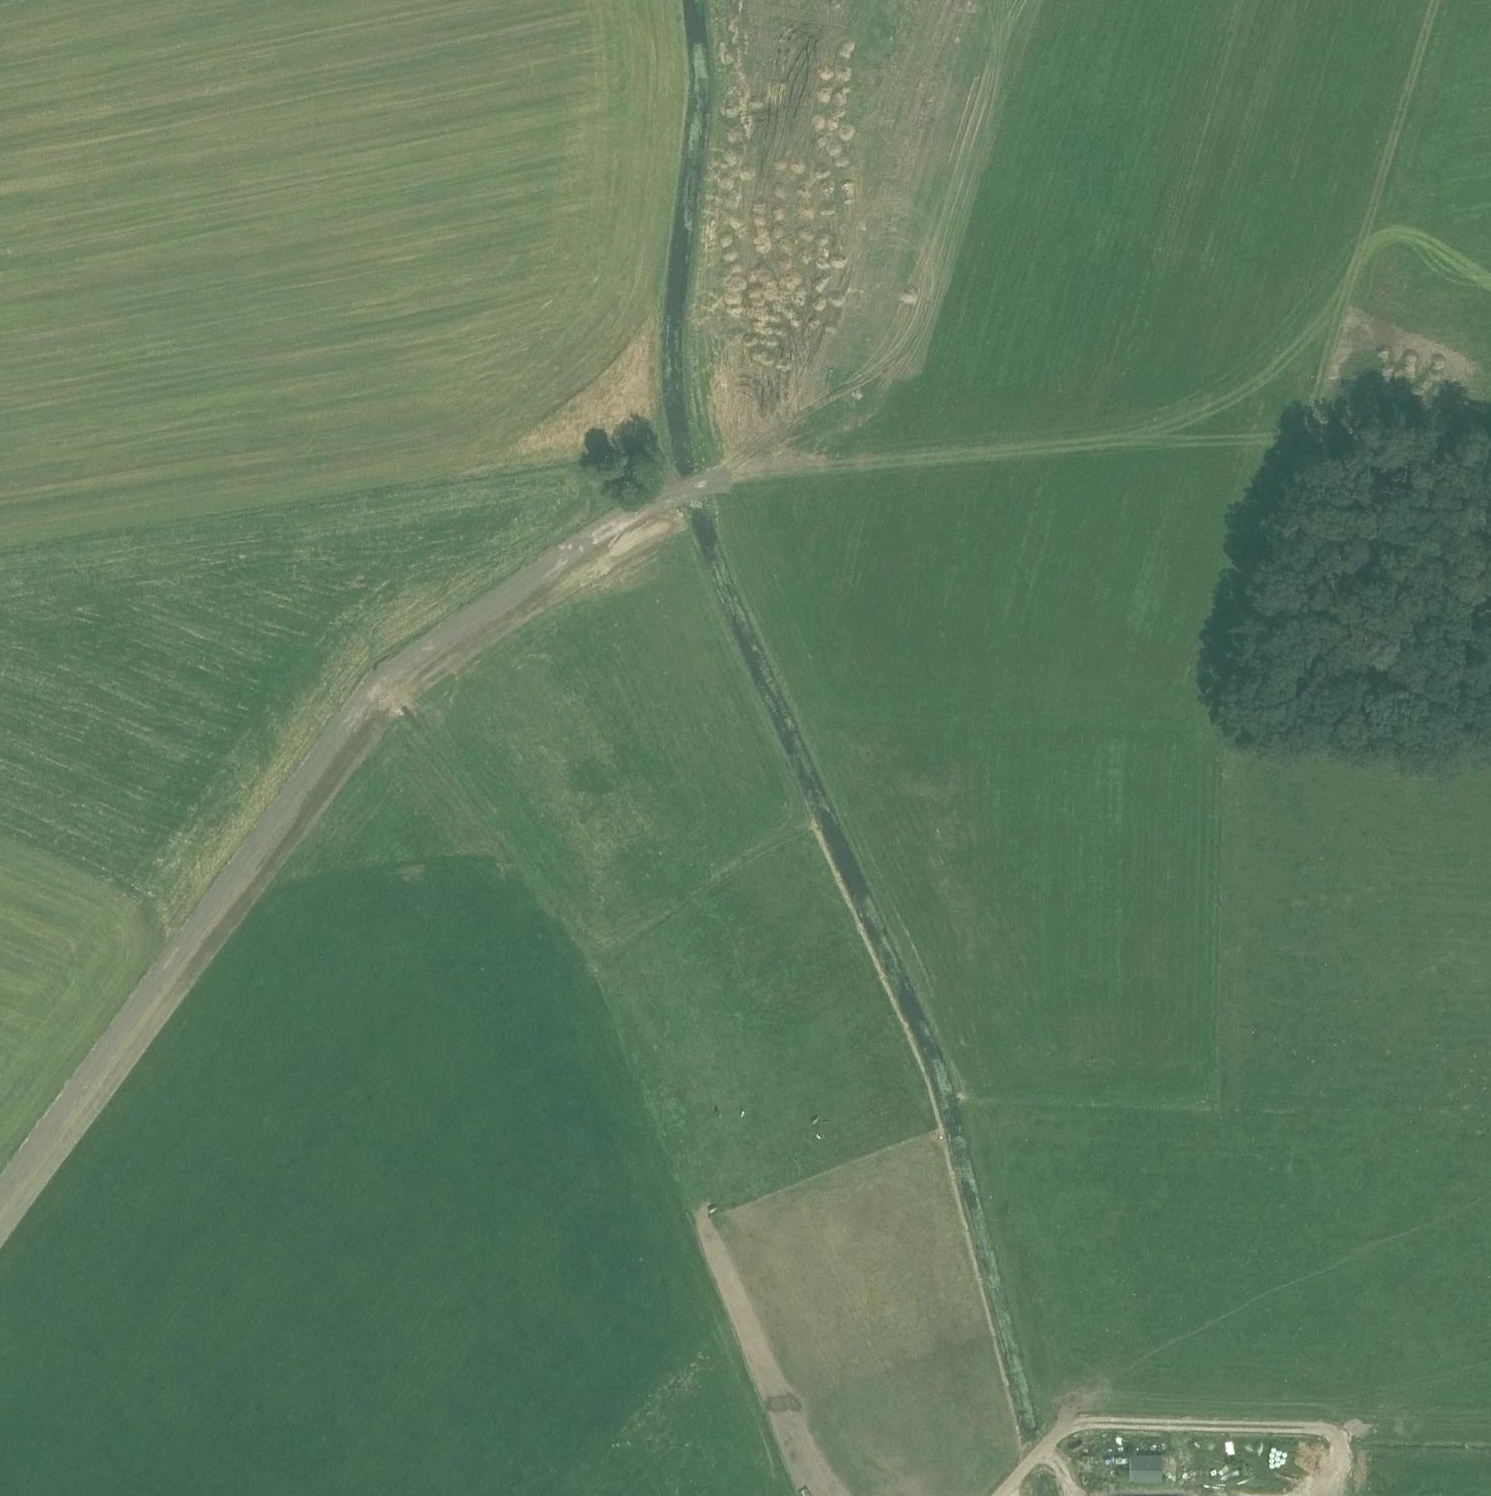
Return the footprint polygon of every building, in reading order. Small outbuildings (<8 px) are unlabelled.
[(1129,1481),(1146,1482),(1162,1482),(1163,1454),(1130,1453),(1129,1481)] [(1196,1495),(1213,1495),(1212,1486),(1196,1487),(1196,1495)]
